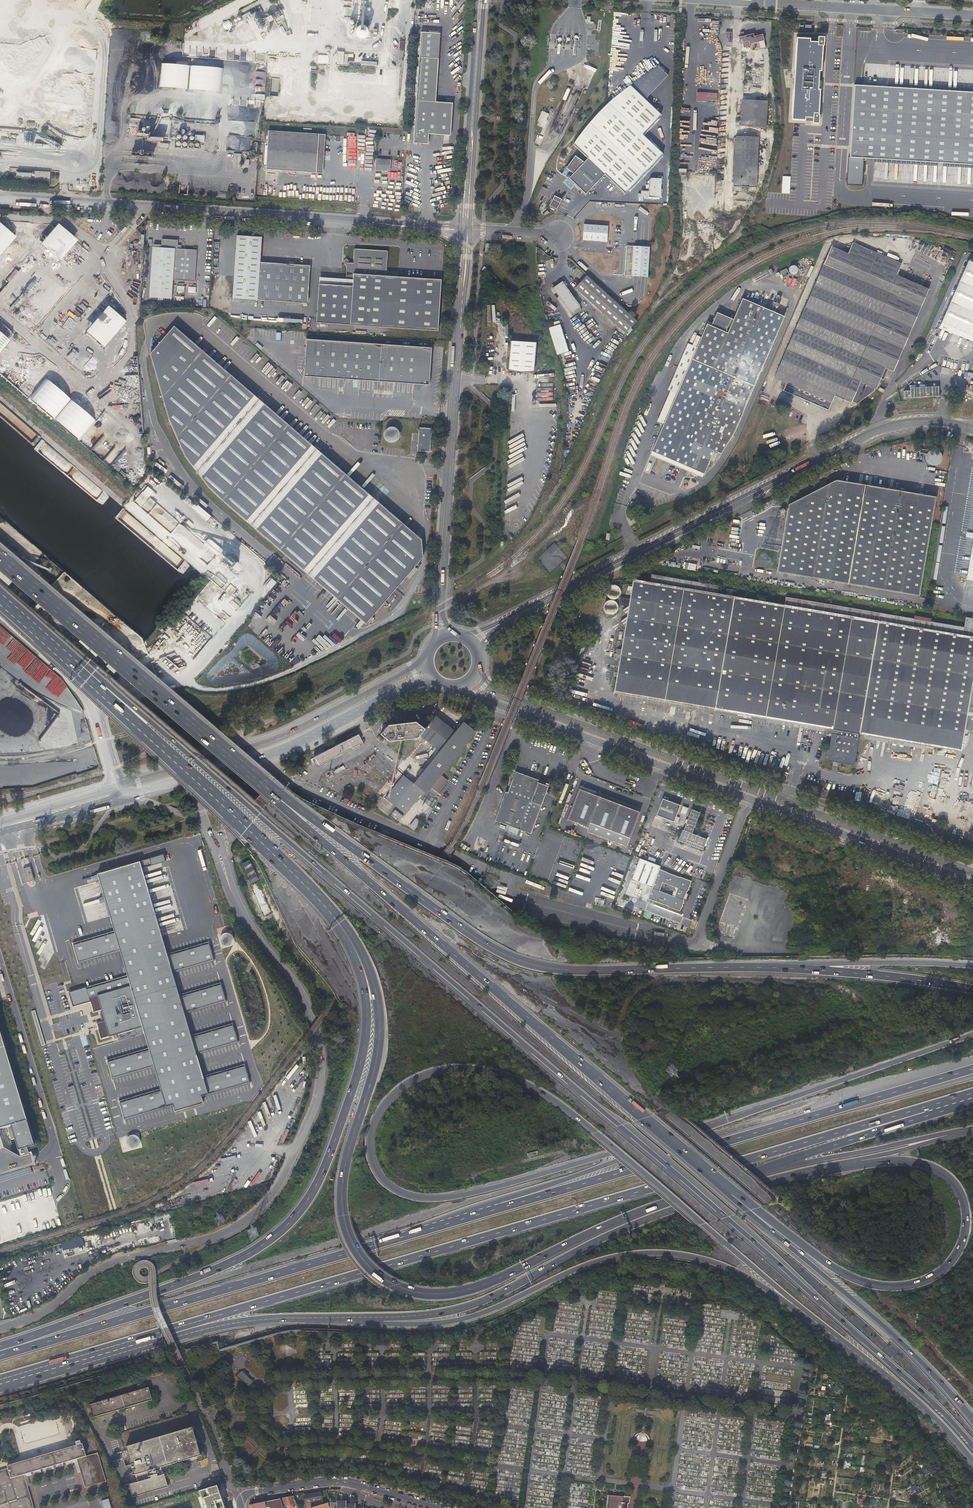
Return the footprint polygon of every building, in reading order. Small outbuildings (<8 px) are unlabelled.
[(358,15),(354,15),(353,20),(364,21),(364,7),(359,7),(358,15)] [(225,21),(227,24),(238,18),(237,15),(225,21)] [(256,35),(254,32),(255,32),(258,30),(253,20),(250,22),(250,23),(242,26),(243,29),(240,31),(241,32),(243,31),(245,35),(244,35),(246,40),(247,39),(248,41),(250,39),(251,41),(255,39),(253,36),(256,35)] [(363,24),(361,23),(360,23),(359,24),(357,25),(356,25),(355,26),(354,28),(354,29),(354,31),(354,32),(355,33),(356,34),(357,35),(358,36),(359,36),(360,36),(361,36),(363,36),(364,35),(365,35),(366,34),(366,33),(367,32),(367,30),(367,29),(367,28),(366,26),(364,24),(363,24)] [(420,32),(418,56),(437,58),(439,33),(420,32)] [(740,37),(742,47),(759,44),(760,49),(766,48),(763,34),(754,36),(754,34),(740,37)] [(794,38),(790,120),(817,121),(822,37),(816,36),(816,39),(794,38)] [(437,58),(418,56),(415,99),(412,142),(425,143),(426,133),(428,133),(449,135),(451,102),(434,101),(437,58)] [(221,92),(222,68),(161,64),(160,88),(221,92)] [(604,176),(610,182),(625,195),(662,155),(642,136),(661,116),(645,100),(667,76),(657,66),(630,87),(617,97),(612,101),(605,107),(598,114),(588,125),(583,132),(573,146),(587,159),(584,163),(575,157),(566,169),(573,174),(568,179),(585,195),(604,176)] [(854,86),(850,158),(848,158),(846,185),(862,186),(863,159),(972,165),(972,93),(854,86)] [(718,102),(718,93),(697,92),(696,101),(718,102)] [(768,101),(743,100),(741,126),(767,127),(768,101)] [(544,128),(549,113),(541,111),(536,126),(544,128)] [(238,151),(251,153),(255,120),(256,117),(250,116),(250,121),(246,120),(247,118),(240,117),(240,121),(229,120),(226,146),(238,148),(238,151)] [(264,169),(321,172),(324,134),(267,130),(264,169)] [(742,187),(748,187),(756,188),(758,138),(736,137),(734,187),(742,187)] [(240,153),(232,153),(231,167),(239,167),(240,153)] [(376,159),(374,159),(373,170),(389,171),(390,160),(376,159)] [(34,170),(34,172),(33,182),(48,184),(49,171),(34,170)] [(790,194),(791,177),(783,177),(782,194),(790,194)] [(657,183),(656,197),(659,197),(660,178),(650,178),(648,179),(648,182),(657,183)] [(640,196),(656,197),(657,183),(648,182),(647,191),(640,190),(640,196)] [(556,210),(561,200),(554,197),(553,199),(549,206),(556,210)] [(126,224),(124,221),(117,229),(120,231),(126,224)] [(14,236),(0,224),(0,252),(14,236)] [(77,241),(56,224),(39,244),(60,262),(77,241)] [(259,236),(234,235),(230,298),(307,302),(309,265),(291,263),(286,263),(257,261),(259,236)] [(150,247),(147,297),(169,299),(170,280),(192,281),(194,249),(178,248),(175,248),(175,244),(175,240),(159,239),(158,247),(150,247)] [(849,401),(902,278),(895,275),(901,263),(852,242),(847,254),(830,247),(770,385),(827,410),(833,395),(849,402),(849,401)] [(622,275),(646,276),(647,246),(624,245),(622,275)] [(344,285),(318,283),(315,322),(437,331),(440,279),(385,276),(387,251),(353,248),(352,263),(349,262),(345,258),(342,261),(345,265),(344,285)] [(940,322),(972,336),(972,337),(972,263),(967,260),(940,322)] [(491,272),(485,266),(483,268),(482,269),(488,275),(491,272)] [(783,277),(789,275),(786,269),(780,272),(783,277)] [(636,321),(586,275),(574,288),(624,333),(636,321)] [(905,279),(902,278),(849,401),(849,402),(850,402),(850,401),(855,403),(872,390),(873,388),(875,388),(884,367),(892,371),(927,289),(911,282),(905,279)] [(561,281),(552,288),(569,312),(579,306),(561,281)] [(661,424),(650,450),(703,473),(713,450),(719,453),(733,431),(783,316),(775,312),(779,303),(772,301),(769,310),(741,298),(730,323),(714,316),(711,322),(710,325),(706,323),(700,336),(695,334),(691,344),(687,342),(666,389),(672,391),(675,392),(661,424)] [(76,302),(76,309),(77,309),(77,315),(67,315),(67,320),(72,320),(72,318),(85,318),(85,307),(89,307),(89,302),(76,302)] [(103,349),(126,323),(106,306),(85,333),(103,349)] [(0,322),(0,333),(6,338),(12,332),(0,322)] [(972,336),(940,322),(938,327),(970,341),(972,336)] [(549,328),(557,355),(568,352),(560,325),(549,328)] [(420,539),(173,326),(149,353),(166,415),(184,456),(208,487),(364,623),(422,557),(420,539)] [(430,347),(306,341),(304,378),(428,384),(430,347)] [(511,341),(508,371),(533,373),(535,343),(511,341)] [(903,397),(937,395),(937,386),(909,388),(909,391),(902,391),(903,397)] [(675,392),(672,391),(658,422),(661,424),(675,392)] [(388,441),(390,442),(393,442),(396,441),(398,439),(399,436),(399,433),(398,430),(396,428),(393,427),(390,427),(387,429),(385,431),(384,434),(384,437),(385,439),(388,441)] [(430,428),(418,427),(416,450),(429,451),(430,428)] [(925,460),(938,466),(944,454),(931,447),(925,460)] [(919,594),(936,497),(835,479),(789,503),(777,570),(919,594)] [(157,503),(149,497),(153,492),(146,486),(133,503),(147,515),(157,503)] [(206,517),(208,515),(199,508),(198,510),(206,517)] [(209,541),(205,545),(214,553),(218,548),(209,541)] [(555,543),(546,550),(551,555),(559,548),(555,543)] [(233,559),(228,555),(222,562),(235,573),(238,568),(230,562),(233,559)] [(858,735),(860,735),(860,734),(871,736),(960,750),(964,728),(972,730),(972,636),(877,619),(784,604),(717,592),(650,581),(633,578),(621,648),(620,654),(614,692),(827,728),(827,732),(831,733),(827,760),(854,764),(858,735)] [(650,581),(717,592),(718,589),(718,586),(673,580),(650,578),(650,581)] [(25,587),(19,582),(13,589),(19,594),(25,587)] [(606,592),(606,594),(607,595),(608,596),(609,598),(612,598),(614,598),(617,598),(618,596),(619,594),(620,592),(620,589),(618,587),(615,585),(613,585),(611,585),(609,586),(608,587),(606,589),(606,592)] [(628,598),(620,596),(619,604),(627,606),(628,598)] [(878,615),(879,611),(785,596),(784,604),(877,619),(878,615)] [(603,608),(604,610),(604,611),(605,612),(607,614),(609,615),(612,615),(614,614),(616,612),(617,610),(617,608),(617,606),(616,603),(613,601),(610,601),(608,601),(606,602),(605,603),(604,605),(603,608)] [(891,614),(879,611),(878,615),(877,619),(890,621),(891,614)] [(891,614),(890,621),(972,636),(972,617),(965,616),(963,626),(955,624),(930,620),(931,617),(914,614),(913,617),(891,614)] [(239,622),(244,624),(248,619),(245,615),(239,622)] [(50,668),(0,627),(0,704),(1,704),(2,700),(21,689),(31,692),(35,681),(37,680),(37,679),(44,675),(45,672),(50,668)] [(143,662),(128,667),(133,679),(147,673),(143,662)] [(613,695),(827,732),(827,728),(614,692),(613,695)] [(388,724),(384,729),(381,733),(390,740),(418,737),(420,734),(440,750),(414,782),(404,774),(386,797),(405,813),(423,790),(426,792),(476,731),(463,721),(455,730),(436,715),(425,728),(416,721),(388,724)] [(314,756),(317,761),(318,764),(361,741),(358,734),(314,756)] [(515,770),(513,777),(510,775),(508,784),(510,784),(508,791),(505,790),(495,819),(507,824),(518,828),(531,832),(549,782),(515,770)] [(579,787),(640,811),(641,807),(580,784),(579,787)] [(630,837),(640,811),(579,787),(567,818),(588,826),(590,822),(630,837)] [(680,806),(662,799),(656,814),(655,816),(673,822),(680,806)] [(391,813),(399,820),(401,818),(403,815),(395,808),(391,813)] [(679,841),(704,851),(708,840),(692,834),(701,813),(692,810),(684,831),(683,830),(679,841)] [(414,828),(420,820),(416,817),(410,825),(414,828)] [(588,826),(586,831),(627,846),(630,837),(590,822),(588,826)] [(516,834),(518,828),(507,824),(505,830),(516,834)] [(240,843),(234,849),(243,858),(249,852),(240,843)] [(209,944),(167,956),(140,867),(164,860),(162,853),(97,873),(115,932),(74,945),(79,962),(121,950),(129,976),(86,989),(86,987),(69,992),(73,1003),(77,1002),(78,1005),(91,1001),(94,1011),(102,1009),(103,1012),(101,1013),(102,1018),(105,1018),(105,1019),(98,1022),(102,1037),(143,1024),(147,1038),(151,1049),(110,1062),(114,1077),(155,1064),(159,1077),(163,1090),(122,1103),(126,1117),(174,1103),(176,1110),(204,1101),(202,1095),(250,1080),(245,1065),(204,1078),(200,1066),(196,1052),(237,1039),(233,1025),(192,1037),(188,1026),(184,1012),(226,1000),(221,985),(179,997),(172,971),(213,959),(209,944)] [(251,882),(259,879),(250,860),(243,863),(251,882)] [(667,873),(668,873),(660,870),(661,867),(640,860),(627,895),(648,903),(649,900),(656,903),(657,903),(670,907),(670,908),(681,912),(683,908),(684,907),(683,906),(684,905),(685,904),(684,903),(685,901),(688,893),(689,891),(690,891),(689,889),(690,888),(691,887),(691,886),(692,882),(681,878),(667,873)] [(717,932),(721,934),(735,939),(748,901),(748,900),(731,894),(717,932)] [(748,900),(748,901),(735,939),(738,940),(752,901),(748,900)] [(218,938),(224,947),(234,941),(227,931),(218,938)] [(7,1123),(11,1122),(26,1118),(0,1032),(0,1125),(7,1123)] [(36,1148),(26,1118),(11,1122),(20,1153),(36,1148)] [(35,1163),(32,1153),(18,1158),(7,1123),(0,1125),(0,1173),(35,1163)] [(127,1148),(138,1148),(138,1136),(126,1136),(127,1148)] [(242,1371),(237,1376),(248,1387),(253,1382),(242,1371)] [(147,1387),(103,1400),(88,1404),(92,1417),(151,1400),(147,1387)] [(200,1456),(187,1413),(120,1432),(133,1475),(134,1475),(136,1482),(127,1485),(131,1496),(165,1486),(160,1467),(200,1456)] [(27,1486),(24,1475),(27,1474),(76,1459),(84,1488),(105,1482),(97,1453),(85,1456),(81,1444),(6,1465),(7,1468),(0,1470),(0,1505),(8,1503),(9,1507),(33,1507),(27,1486)] [(104,1483),(112,1507),(120,1507),(122,1507),(114,1480),(104,1483)] [(220,1503),(216,1486),(182,1494),(185,1505),(179,1507),(198,1507),(220,1503)] [(304,1496),(307,1507),(311,1507),(313,1507),(312,1502),(322,1499),(320,1492),(304,1496)] [(630,1496),(608,1495),(607,1507),(627,1507),(628,1503),(629,1503),(630,1496)] [(294,1496),(283,1498),(286,1506),(288,1506),(289,1507),(291,1507),(293,1507),(292,1505),(296,1504),(294,1496)] [(280,1499),(249,1505),(250,1507),(266,1507),(270,1507),(283,1507),(280,1499)]
